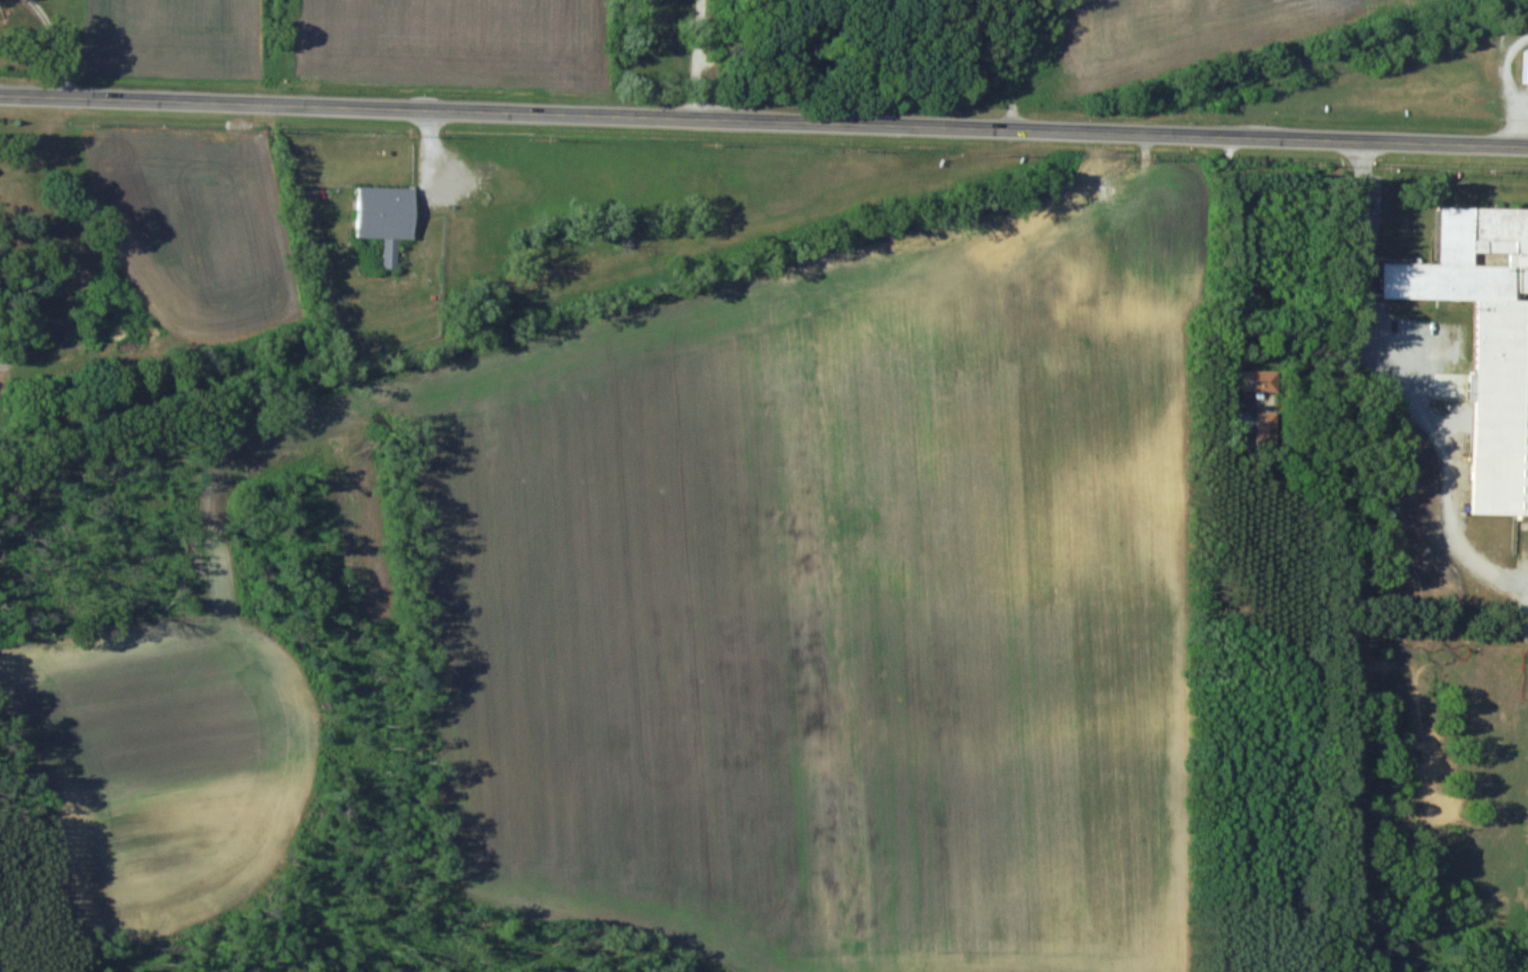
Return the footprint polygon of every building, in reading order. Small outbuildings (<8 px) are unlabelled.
[(1517,48),(1516,84),(1527,84),(1527,48),(1517,48)] [(1527,517),(1527,301),(1510,300),(1510,293),(1527,293),(1527,209),(1434,206),(1433,264),(1374,263),(1373,299),(1470,301),(1466,515),(1527,517)] [(1277,371),(1240,371),(1240,393),(1277,393),(1277,371)]
